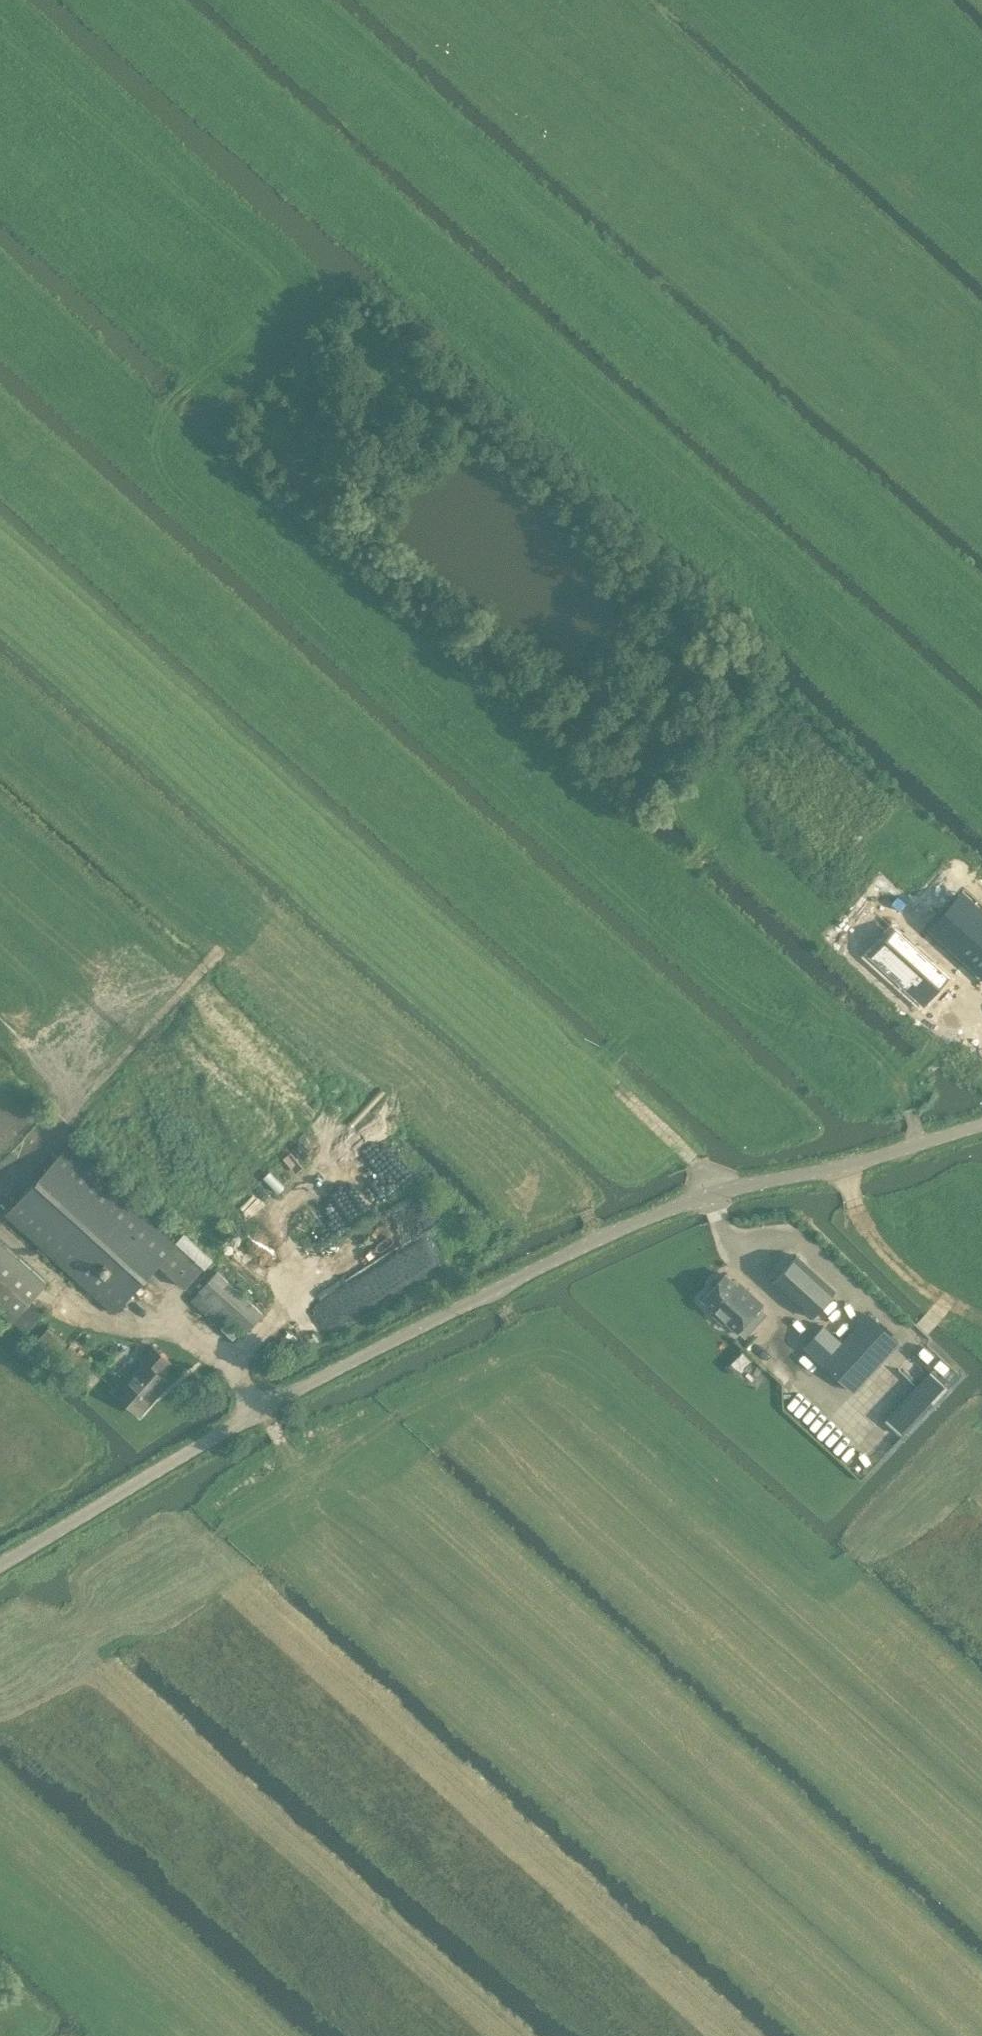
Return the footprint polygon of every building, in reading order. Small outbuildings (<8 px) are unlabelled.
[(981,967),(981,918),(970,908),(946,935),(981,967)] [(115,1312),(159,1264),(185,1287),(201,1270),(175,1246),(176,1246),(67,1147),(6,1213),(115,1312)] [(11,1321),(24,1332),(41,1313),(29,1301),(44,1284),(0,1244),(0,1311),(11,1321)] [(835,1290),(834,1288),(814,1271),(796,1255),(772,1282),(811,1316),(835,1290)] [(218,1324),(227,1315),(245,1332),(263,1313),(217,1271),(200,1290),(202,1292),(194,1300),(218,1324)] [(737,1283),(725,1272),(700,1298),(713,1310),(710,1313),(722,1324),(725,1321),(737,1332),(738,1331),(745,1337),(768,1313),(760,1306),(764,1303),(740,1281),(737,1283)] [(851,1389),(898,1339),(870,1313),(823,1363),(851,1389)] [(233,1339),(240,1331),(228,1320),(221,1328),(233,1339)] [(70,1344),(49,1325),(37,1339),(79,1377),(91,1364),(69,1344),(70,1344)] [(841,1341),(824,1325),(803,1346),(821,1363),(841,1341)] [(161,1375),(172,1363),(151,1344),(140,1357),(143,1360),(114,1392),(140,1414),(169,1382),(161,1375)] [(931,1370),(915,1387),(931,1402),(933,1404),(949,1387),(931,1370)] [(931,1402),(915,1387),(884,1420),(900,1434),(931,1402)]
